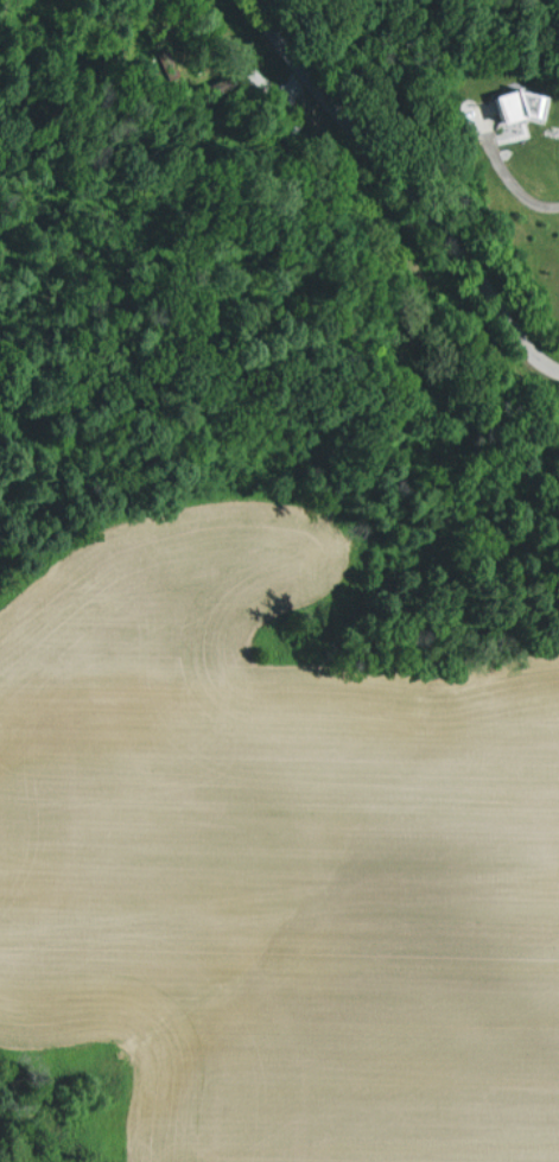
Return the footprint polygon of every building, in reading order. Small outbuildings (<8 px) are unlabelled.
[(497,99),(505,127),(554,113),(549,95),(537,99),(534,89),(497,99)]
